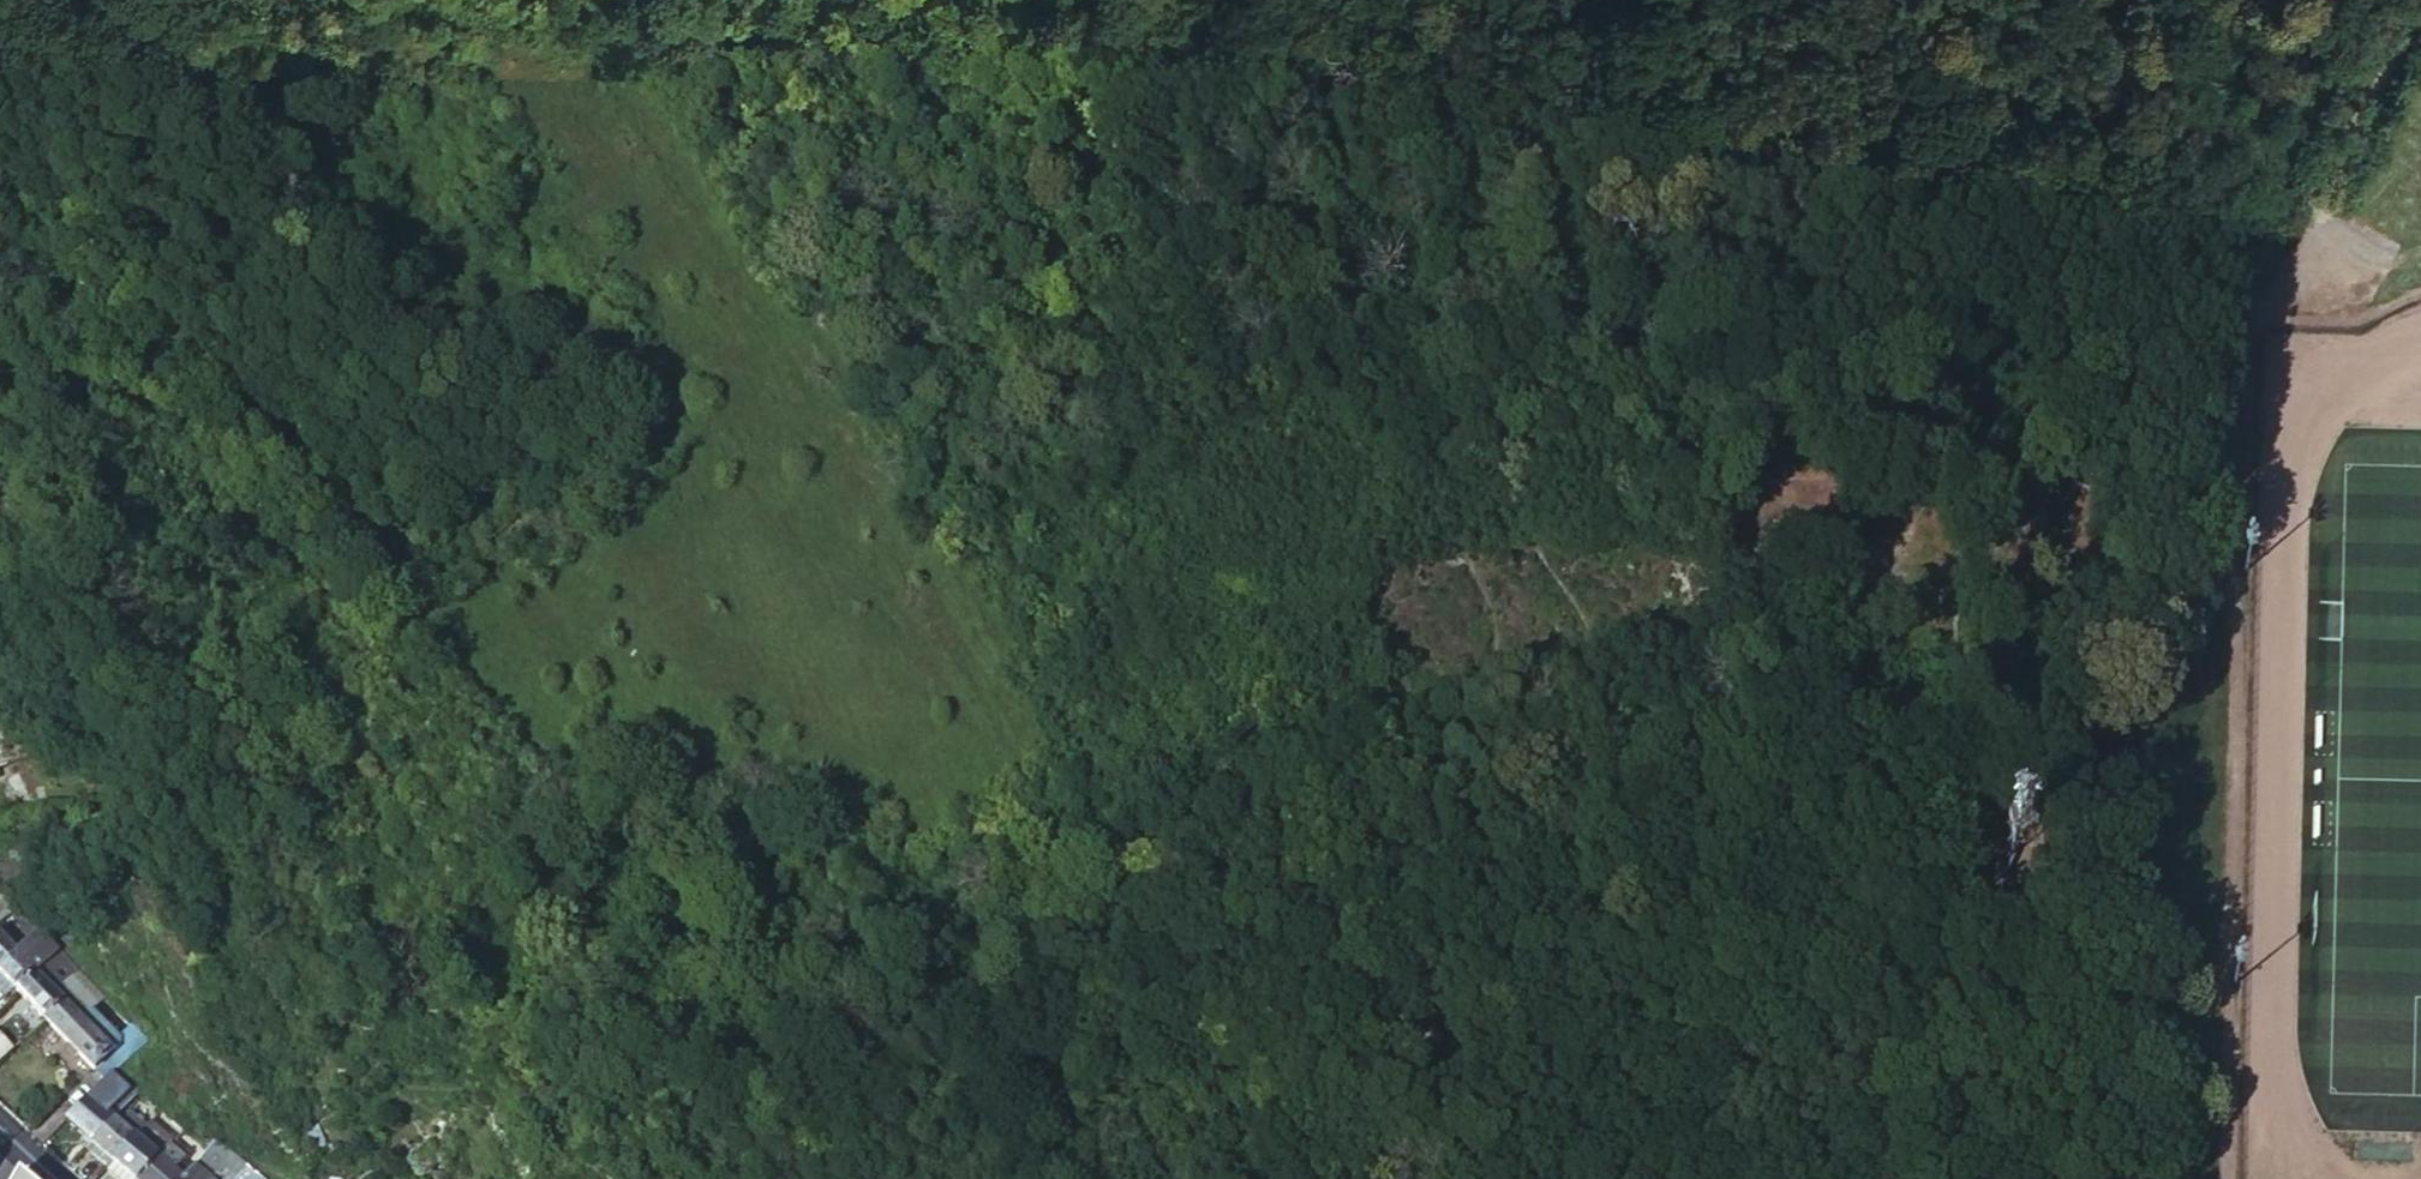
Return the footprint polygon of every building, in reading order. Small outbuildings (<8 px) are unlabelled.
[(42,892),(17,858),(0,869),(0,878),(18,904),(42,892)] [(40,933),(27,921),(19,927),(16,923),(0,929),(0,972),(40,933)] [(59,952),(40,933),(0,972),(0,975),(14,989),(17,993),(59,952)] [(78,971),(59,952),(17,993),(44,1020),(63,1002),(55,994),(78,971)] [(104,995),(78,971),(55,994),(63,1002),(80,1019),(91,1008),(104,995)] [(0,975),(0,993),(5,998),(14,989),(0,975)] [(63,1002),(44,1020),(94,1070),(114,1051),(108,1046),(119,1034),(91,1008),(80,1019),(63,1002)] [(114,1051),(94,1070),(105,1080),(110,1075),(128,1055),(147,1035),(132,1021),(119,1034),(108,1046),(114,1051)] [(146,1072),(134,1062),(119,1075),(132,1085),(146,1072)] [(110,1075),(105,1080),(89,1096),(107,1112),(128,1091),(110,1075)] [(167,1092),(156,1081),(140,1098),(151,1109),(167,1092)] [(89,1096),(65,1121),(90,1142),(112,1117),(107,1112),(89,1096)] [(151,1109),(140,1098),(134,1106),(149,1120),(155,1112),(151,1109)] [(169,1126),(185,1109),(182,1106),(174,1099),(159,1117),(169,1126)] [(112,1117),(90,1142),(112,1161),(135,1136),(139,1131),(123,1118),(118,1123),(112,1117)] [(209,1133),(199,1123),(184,1139),(195,1150),(209,1133)] [(112,1161),(133,1178),(138,1178),(157,1156),(135,1136),(112,1161)] [(231,1152),(215,1139),(185,1174),(181,1178),(208,1178),(231,1152)] [(90,1142),(83,1149),(106,1168),(112,1161),(90,1142)] [(185,1174),(177,1167),(182,1162),(164,1149),(157,1156),(138,1178),(181,1178),(185,1174)] [(246,1166),(231,1152),(208,1178),(235,1178),(246,1166)] [(105,1170),(116,1178),(133,1178),(112,1161),(106,1168),(105,1170)] [(235,1178),(262,1178),(246,1166),(235,1178)]
